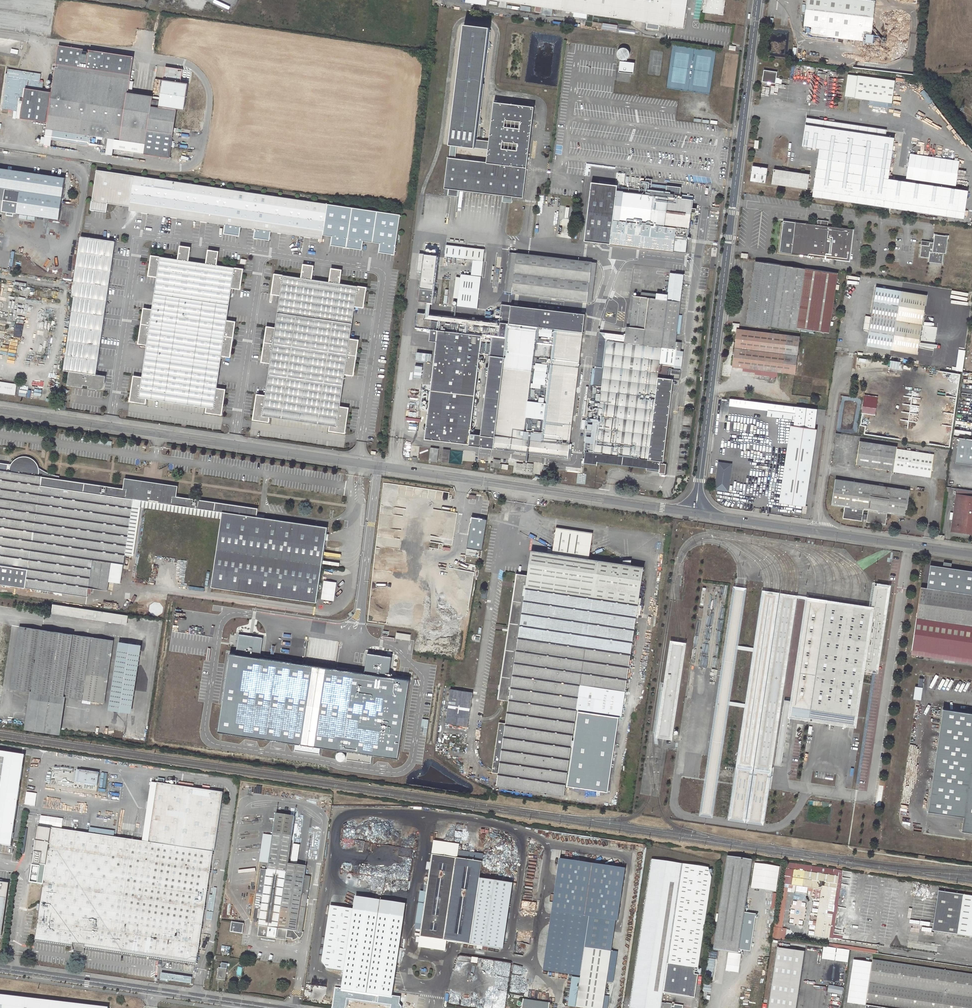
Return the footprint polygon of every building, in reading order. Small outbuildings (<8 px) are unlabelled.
[(543,7),(542,14),(552,16),(553,9),(647,23),(646,28),(659,30),(660,24),(683,28),(688,0),(494,0),(543,7)] [(703,12),(723,15),(725,0),(705,0),(703,12)] [(804,26),(811,27),(811,35),(863,41),(864,34),(871,35),(876,1),(870,0),(807,0),(804,26)] [(490,28),(464,25),(449,145),(451,145),(449,158),(448,158),(444,189),(449,189),(458,190),(503,196),(512,197),(523,198),(527,167),(525,166),(526,161),(528,161),(534,107),(494,102),(489,141),(476,140),(490,28)] [(128,92),(130,78),(133,56),(57,45),(51,89),(49,89),(42,87),(42,81),(6,76),(1,109),(16,111),(17,100),(22,101),(20,118),(46,122),(45,129),(46,129),(44,145),(50,146),(51,140),(88,145),(89,136),(97,137),(96,139),(98,139),(98,137),(108,138),(106,154),(112,155),(113,149),(145,154),(170,158),(177,108),(184,109),(188,83),(163,79),(160,100),(152,99),(153,96),(128,92)] [(620,59),(622,59),(621,61),(620,60),(619,71),(633,74),(635,63),(624,61),(624,60),(627,59),(628,58),(629,56),(630,54),(629,51),(628,50),(627,48),(624,48),(622,48),(620,48),(618,50),(618,52),(618,55),(618,56),(619,58),(620,59)] [(764,70),(762,82),(776,84),(777,72),(764,70)] [(845,97),(893,103),(896,81),(849,74),(845,97)] [(967,191),(889,179),(895,138),(886,137),(887,130),(807,118),(802,146),(820,149),(812,196),(964,219),(967,191)] [(753,166),(750,181),(765,183),(768,168),(753,166)] [(774,169),(772,184),(808,189),(810,174),(774,169)] [(401,214),(97,170),(92,209),(95,209),(94,210),(107,212),(108,203),(130,206),(130,210),(226,225),(224,233),(237,235),(237,234),(240,235),(241,227),(256,229),(254,237),(258,237),(257,238),(270,240),(271,231),(323,239),(323,235),(332,236),(331,245),(344,247),(344,246),(350,247),(350,248),(362,250),(364,241),(381,243),(379,252),(392,254),(392,253),(395,254),(401,214)] [(617,185),(591,182),(584,241),(686,253),(691,212),(695,213),(696,205),(692,205),(692,200),(687,199),(688,196),(680,195),(680,193),(665,192),(666,185),(651,184),(652,179),(645,178),(644,190),(624,187),(617,186),(617,185)] [(0,188),(0,213),(2,214),(3,211),(7,212),(7,215),(14,216),(14,213),(17,214),(21,191),(6,188),(0,188)] [(784,221),(780,252),(849,261),(853,229),(828,226),(829,221),(818,220),(818,225),(784,221)] [(949,236),(935,234),(934,243),(930,242),(929,246),(922,245),(920,257),(929,258),(929,262),(943,264),(944,253),(946,254),(949,236)] [(116,243),(81,237),(61,387),(109,394),(111,377),(96,375),(116,243)] [(484,250),(446,245),(444,257),(473,260),(483,261),(484,250)] [(509,252),(505,291),(512,292),(517,253),(509,252)] [(517,253),(512,292),(587,301),(592,262),(517,253)] [(236,269),(150,254),(125,405),(210,418),(236,269)] [(432,303),(433,290),(437,256),(424,254),(420,288),(418,301),(432,303)] [(473,260),(471,275),(481,276),(483,261),(473,260)] [(839,285),(836,285),(838,273),(756,261),(746,323),(796,330),(796,328),(829,333),(830,325),(833,325),(833,322),(830,322),(836,289),(839,289),(839,285)] [(299,277),(272,273),(269,293),(277,295),(273,327),(264,326),(259,362),(267,363),(263,395),(254,394),(250,420),(268,422),(268,417),(329,425),(328,431),(343,433),(347,407),(337,405),(341,374),(351,376),(357,340),(348,338),(352,306),(362,307),(365,287),(337,283),(339,269),(329,268),(327,281),(310,279),(312,265),(301,263),(299,277)] [(668,295),(642,292),(641,297),(634,296),(629,336),(600,332),(588,431),(585,451),(584,463),(597,464),(598,462),(647,468),(647,469),(651,470),(651,469),(659,470),(662,473),(665,474),(666,464),(661,463),(671,378),(672,373),(672,368),(681,370),(684,351),(680,350),(682,342),(675,341),(683,275),(670,273),(668,295)] [(481,277),(461,274),(457,306),(477,309),(481,277)] [(927,295),(876,287),(871,317),(866,316),(864,330),(869,331),(866,346),(918,355),(927,295)] [(494,448),(569,457),(570,445),(569,445),(585,314),(501,304),(499,322),(418,312),(416,327),(431,329),(437,330),(438,330),(437,341),(425,439),(470,444),(471,434),(480,354),(482,344),(492,345),(490,355),(481,435),(495,437),(494,448)] [(15,328),(22,330),(25,325),(17,322),(15,328)] [(737,329),(733,367),(795,374),(800,336),(737,329)] [(12,341),(9,354),(16,356),(19,343),(12,341)] [(482,344),(480,354),(490,355),(492,345),(482,344)] [(962,371),(964,350),(957,349),(955,371),(962,371)] [(887,367),(896,369),(898,362),(889,359),(887,367)] [(661,463),(664,463),(674,379),(671,378),(661,463)] [(17,384),(0,381),(0,393),(15,395),(17,384)] [(731,399),(730,405),(746,408),(747,401),(731,399)] [(746,408),(768,410),(769,403),(747,401),(746,408)] [(795,419),(795,426),(791,425),(780,502),(804,506),(806,506),(817,429),(815,429),(817,409),(769,403),(768,410),(767,416),(795,419)] [(470,444),(470,445),(494,448),(495,437),(481,435),(471,434),(470,444)] [(860,441),(856,464),(894,470),(894,472),(931,477),(934,454),(897,449),(897,447),(860,441)] [(431,448),(429,461),(437,462),(439,449),(431,448)] [(444,449),(442,462),(449,463),(450,450),(444,449)] [(178,496),(175,495),(176,488),(127,481),(126,488),(122,488),(109,486),(59,479),(42,476),(43,471),(37,470),(37,467),(36,465),(34,462),(31,460),(28,459),(26,458),(22,458),(20,459),(19,460),(17,461),(16,462),(14,464),(14,465),(0,463),(0,584),(87,597),(89,588),(108,590),(109,581),(112,563),(124,564),(125,555),(131,556),(139,506),(222,518),(211,587),(316,602),(328,527),(257,517),(258,508),(192,498),(178,496)] [(491,462),(490,467),(502,469),(508,469),(509,465),(500,463),(501,460),(494,459),(493,463),(491,462)] [(516,473),(537,475),(538,464),(517,462),(516,473)] [(728,491),(731,471),(730,471),(731,469),(728,466),(727,465),(727,464),(719,463),(716,490),(728,491)] [(43,471),(42,476),(59,479),(59,476),(56,476),(51,474),(47,473),(43,471)] [(845,507),(843,518),(862,521),(863,518),(863,514),(864,510),(868,510),(868,515),(867,519),(867,522),(886,524),(888,513),(906,516),(910,491),(836,479),(832,505),(845,507)] [(951,531),(971,534),(971,490),(957,488),(954,513),(951,512),(950,519),(953,520),(951,531)] [(487,520),(472,517),(467,549),(482,551),(487,520)] [(516,573),(498,699),(509,700),(505,723),(499,722),(492,772),(498,774),(496,786),(564,796),(577,709),(622,716),(636,617),(638,617),(641,598),(639,598),(644,567),(589,559),(592,532),(555,527),(551,553),(531,550),(528,575),(516,573)] [(109,581),(121,583),(124,564),(112,563),(109,581)] [(921,587),(916,617),(912,648),(930,651),(971,657),(971,571),(931,565),(928,588),(922,587),(921,587)] [(710,580),(702,579),(680,729),(677,751),(674,775),(702,779),(718,670),(730,583),(723,582),(719,581),(714,581),(710,580)] [(334,601),(338,582),(325,580),(322,599),(334,601)] [(872,675),(872,672),(879,673),(892,584),(888,584),(874,582),(871,603),(870,605),(867,605),(858,603),(849,602),(841,601),(832,599),(822,598),(814,597),(807,596),(791,700),(790,705),(824,711),(823,719),(834,721),(835,712),(859,716),(864,684),(864,682),(871,683),(872,675)] [(736,586),(734,585),(721,670),(709,756),(705,779),(705,781),(700,814),(700,816),(713,818),(713,816),(718,783),(718,781),(730,701),(738,649),(738,645),(747,587),(746,587),(742,586),(738,586),(736,586)] [(746,822),(780,592),(778,592),(773,591),(769,590),(764,590),(763,590),(729,820),(746,822)] [(782,592),(781,592),(747,822),(764,825),(764,823),(769,789),(798,595),(796,594),(791,594),(787,593),(782,592)] [(53,604),(52,612),(127,623),(128,615),(53,604)] [(22,627),(13,689),(32,691),(65,696),(83,699),(93,637),(22,627)] [(388,636),(388,631),(384,631),(383,639),(394,640),(395,637),(388,636)] [(402,757),(413,680),(391,677),(394,657),(371,653),(368,673),(262,657),(265,637),(240,634),(237,653),(233,653),(222,732),(298,743),(297,750),(322,753),(323,746),(350,750),(349,759),(373,762),(375,755),(402,757)] [(93,637),(83,699),(102,702),(111,640),(93,637)] [(637,679),(642,641),(635,640),(630,678),(637,679)] [(687,642),(671,640),(664,682),(656,737),(672,739),(674,729),(680,689),(687,642)] [(140,646),(118,643),(108,710),(130,714),(140,646)] [(929,657),(971,663),(971,657),(930,651),(929,657)] [(911,699),(919,700),(920,687),(913,686),(911,699)] [(451,689),(445,723),(468,726),(473,692),(451,689)] [(32,691),(26,729),(59,734),(65,696),(32,691)] [(791,700),(785,699),(775,765),(781,766),(789,717),(790,705),(791,700)] [(823,719),(824,711),(790,705),(789,717),(854,727),(858,727),(859,718),(859,716),(835,712),(834,721),(823,719)] [(944,710),(929,811),(965,816),(962,831),(971,832),(971,714),(944,710)] [(12,847),(25,755),(0,752),(0,845),(12,847)] [(80,783),(99,785),(101,773),(82,770),(80,783)] [(99,791),(106,792),(109,774),(102,773),(99,791)] [(77,832),(52,828),(35,940),(73,946),(74,944),(85,945),(85,947),(197,964),(214,852),(213,852),(214,850),(215,851),(224,793),(164,784),(165,779),(159,778),(158,784),(149,842),(144,842),(101,836),(77,832)] [(158,784),(153,783),(144,842),(149,842),(158,784)] [(303,931),(308,895),(303,894),(304,882),(310,882),(310,876),(305,875),(306,866),(289,863),(296,817),(276,814),(271,842),(265,841),(262,860),(269,861),(267,870),(260,869),(257,894),(264,895),(260,922),(258,922),(258,926),(259,926),(258,936),(276,939),(278,929),(282,930),(282,936),(286,936),(286,938),(292,939),(292,941),(293,941),(296,940),(297,939),(298,938),(299,939),(301,938),(302,936),(303,934),(303,932),(303,931)] [(458,851),(459,845),(434,841),(432,855),(457,858),(458,851)] [(298,861),(301,845),(294,844),(292,860),(298,861)] [(499,949),(509,883),(480,879),(483,855),(458,851),(457,858),(432,855),(426,892),(420,892),(414,929),(416,929),(416,931),(419,932),(420,930),(421,930),(419,937),(420,937),(446,941),(477,946),(477,949),(482,949),(482,946),(499,949)] [(727,857),(713,949),(739,953),(752,860),(727,857)] [(651,859),(629,1007),(683,1007),(683,1006),(674,1004),(674,1007),(672,1006),(672,1004),(662,1003),(668,963),(698,968),(712,878),(708,868),(651,859)] [(541,972),(573,977),(580,978),(585,947),(611,951),(625,870),(558,861),(541,972)] [(829,938),(838,877),(803,872),(794,871),(794,870),(791,886),(816,889),(815,899),(820,899),(814,936),(829,938)] [(4,936),(11,883),(0,881),(0,935),(4,936)] [(963,895),(938,891),(932,931),(971,937),(971,896),(963,895)] [(404,916),(405,903),(356,896),(354,909),(404,916)] [(404,916),(354,909),(330,906),(322,962),(327,969),(345,971),(341,998),(410,1007),(417,1007),(418,995),(393,991),(404,916)] [(244,924),(232,922),(230,932),(243,934),(244,924)] [(781,939),(781,934),(782,934),(783,934),(783,933),(782,932),(782,928),(774,927),(773,938),(781,939)] [(286,938),(286,936),(282,936),(282,930),(278,929),(276,939),(286,940),(286,938)] [(445,951),(446,941),(420,937),(419,947),(445,951)] [(73,946),(72,951),(84,953),(85,947),(85,945),(74,944),(73,946)] [(569,1006),(585,1007),(603,1007),(611,951),(585,947),(580,978),(573,977),(569,1006)] [(800,981),(804,952),(776,948),(768,1007),(796,1007),(800,981)] [(872,960),(865,1007),(971,1007),(971,975),(872,960)] [(225,981),(227,969),(228,964),(222,963),(221,968),(219,967),(217,979),(225,981)] [(0,996),(0,1007),(106,1007),(0,996)] [(550,1002),(523,999),(522,1007),(549,1007),(550,1002)]
